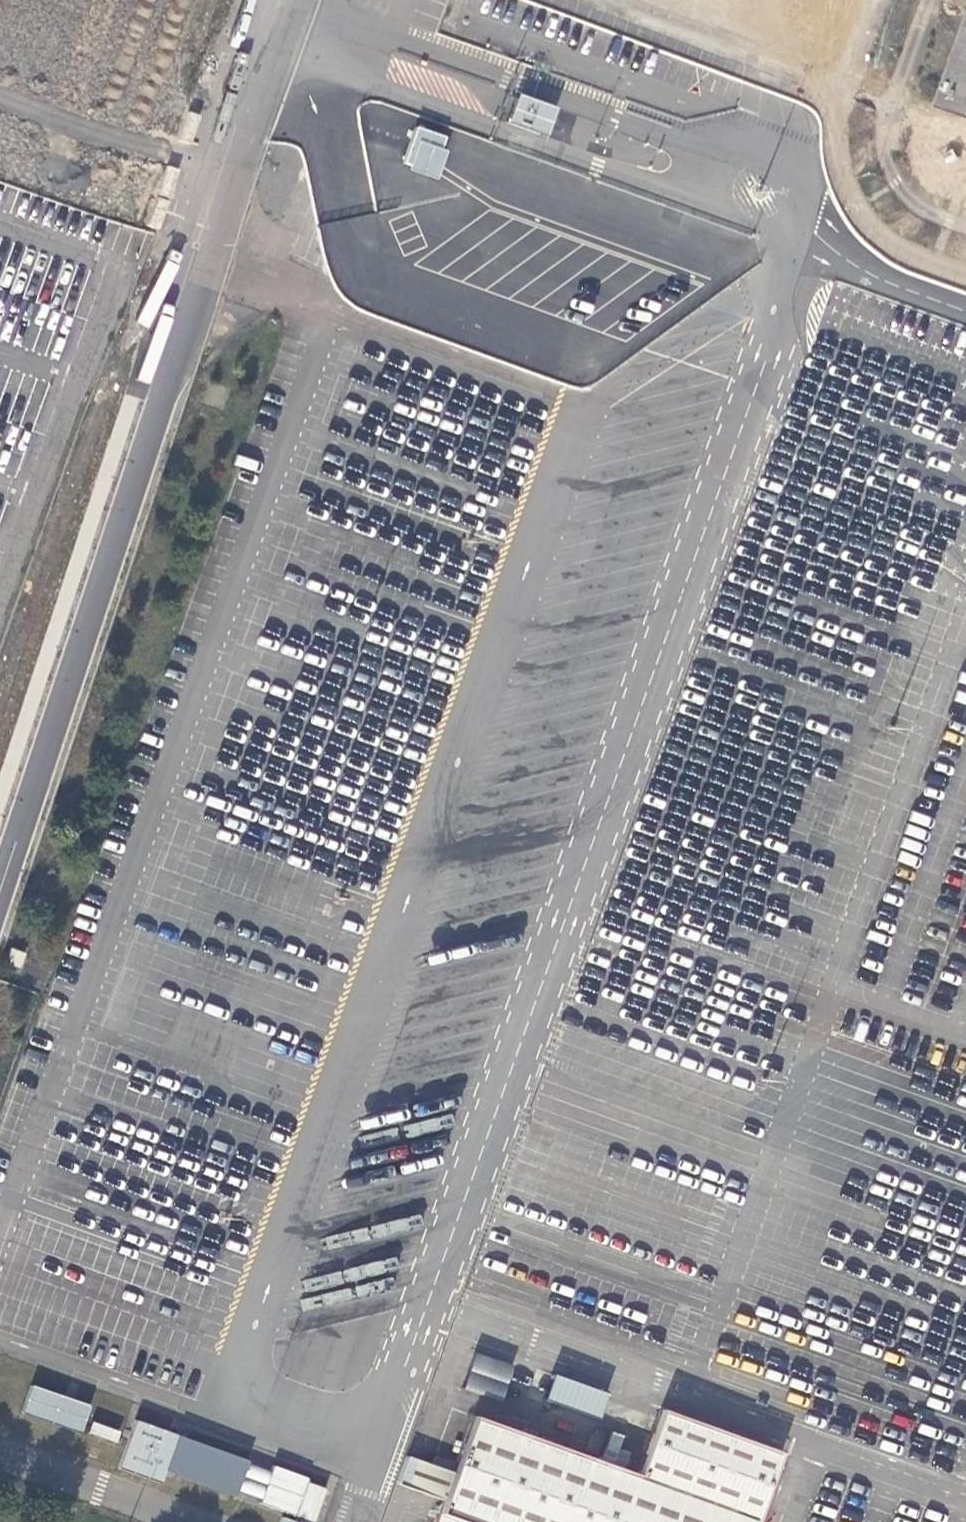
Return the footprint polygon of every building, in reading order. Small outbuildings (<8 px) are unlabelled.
[(963,9),(929,107),(965,120),(965,10),(963,9)] [(549,136),(560,107),(519,93),(509,122),(549,136)] [(437,177),(451,137),(417,125),(403,166),(437,177)] [(464,1386),(502,1400),(515,1366),(477,1351),(464,1386)] [(606,1393),(551,1374),(543,1399),(598,1418),(606,1393)] [(89,1405),(29,1385),(20,1413),(79,1433),(89,1405)] [(433,1521),(758,1521),(782,1453),(661,1410),(637,1475),(471,1415),(452,1471),(406,1456),(396,1484),(442,1501),(433,1521)] [(117,1468),(160,1484),(165,1470),(235,1496),(237,1492),(259,1500),(258,1504),(310,1521),(313,1521),(324,1489),(307,1482),(308,1478),(271,1466),(269,1471),(247,1463),(248,1460),(135,1420),(117,1468)] [(119,1432),(89,1421),(85,1433),(115,1443),(119,1432)] [(607,1444),(602,1458),(625,1466),(630,1452),(607,1444)]
